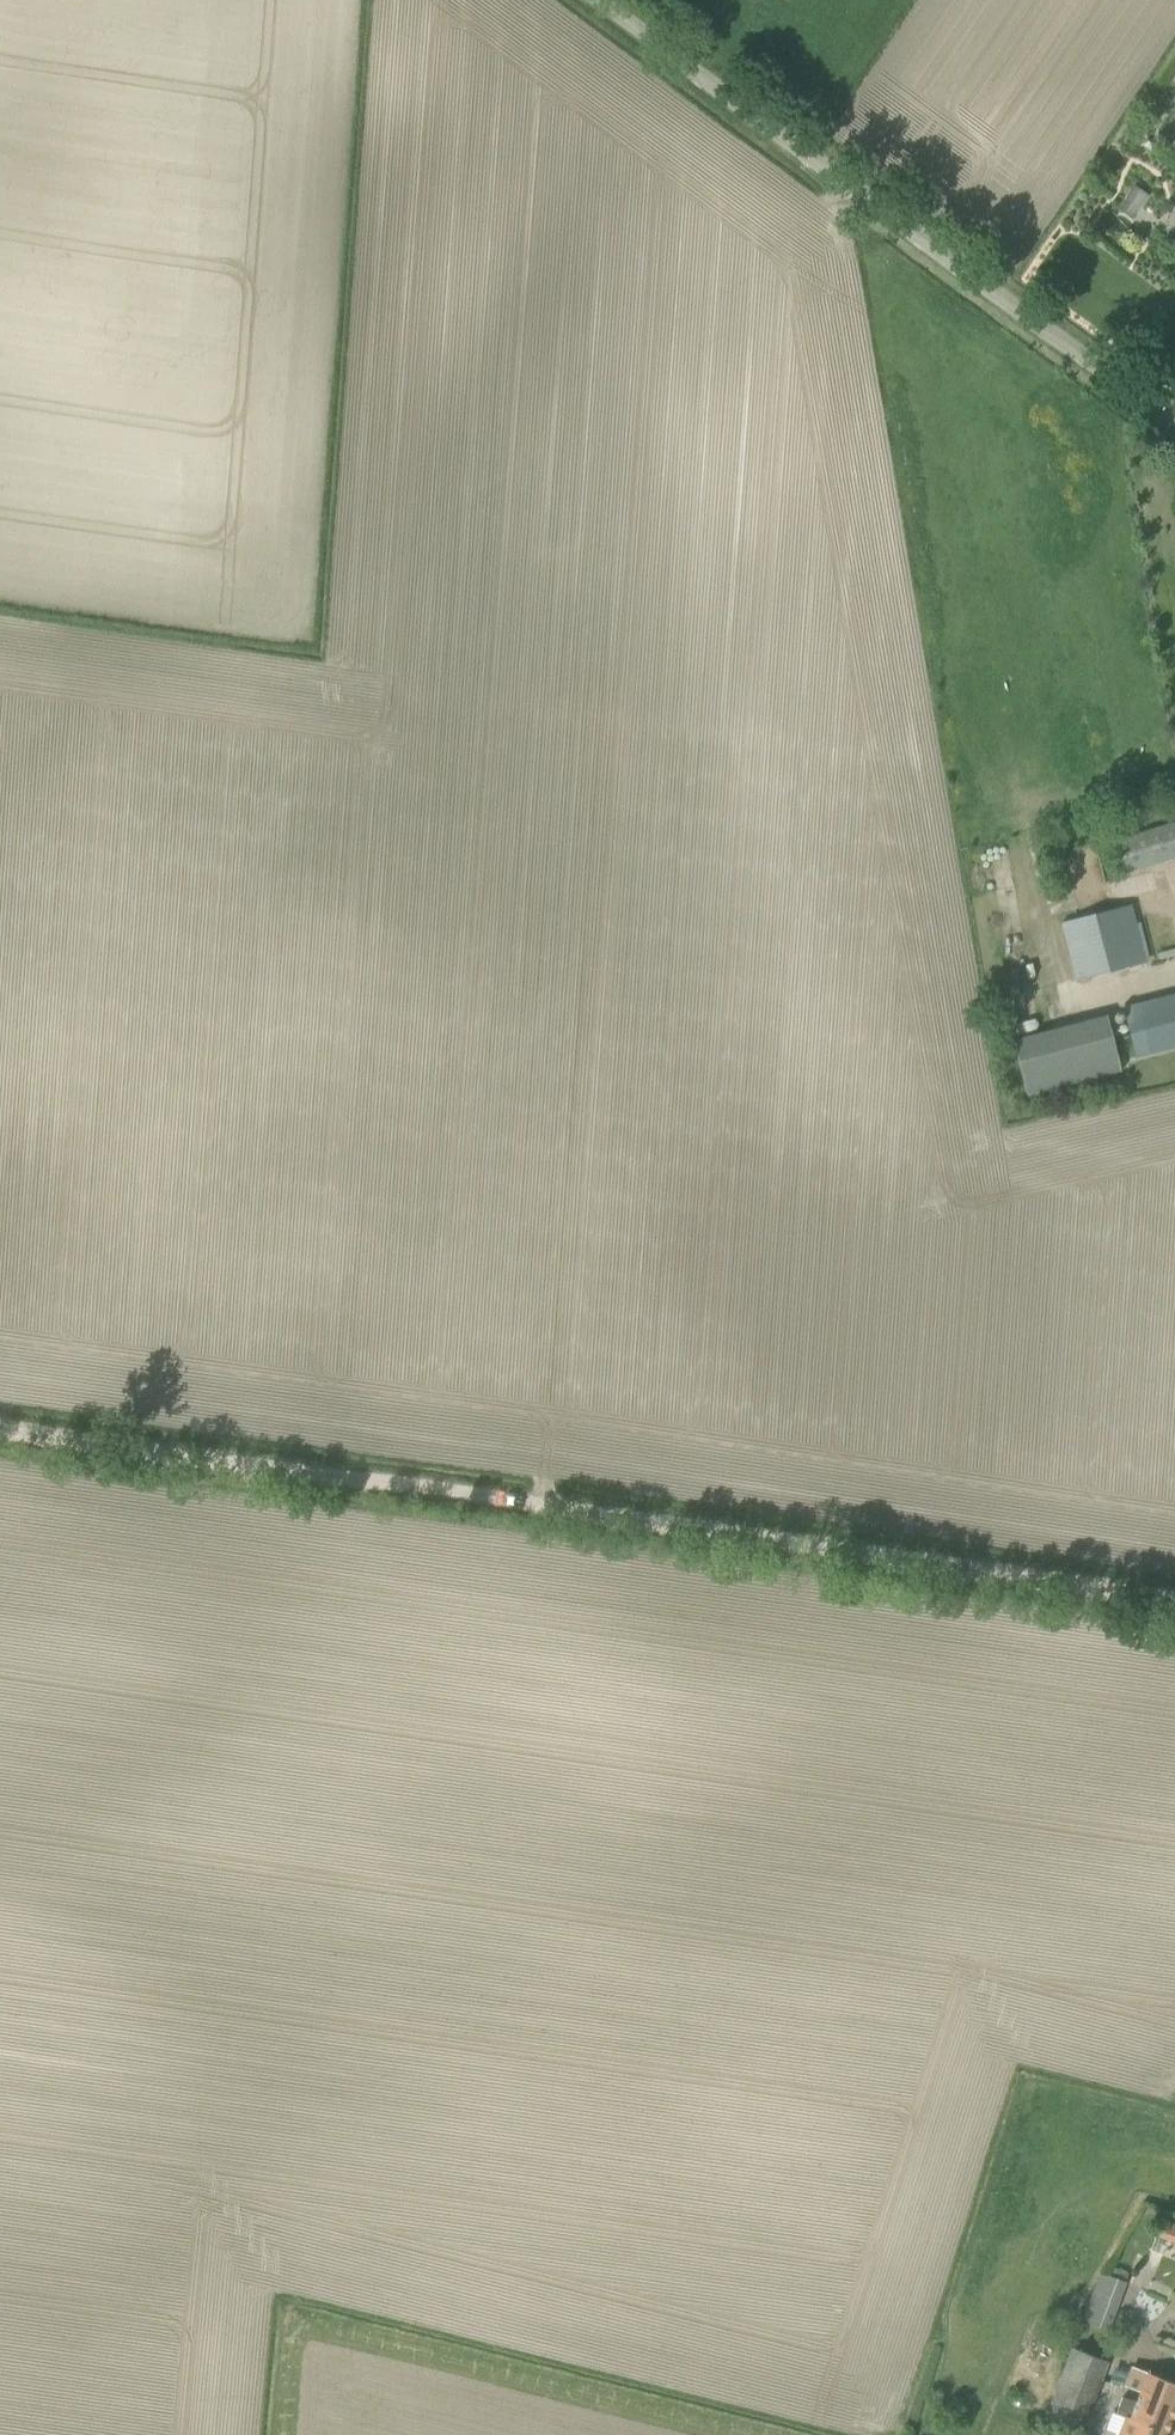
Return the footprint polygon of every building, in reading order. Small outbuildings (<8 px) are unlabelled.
[(1134,186),(1124,200),(1138,210),(1148,196),(1134,186)] [(1127,871),(1174,856),(1174,823),(1118,841),(1127,871)] [(1132,905),(1114,909),(1060,924),(1075,981),(1147,962),(1132,905)] [(1123,1011),(1135,1056),(1174,1045),(1174,997),(1123,1011)] [(1107,1016),(1013,1041),(1028,1094),(1121,1070),(1107,1016)] [(1101,2272),(1083,2320),(1108,2329),(1126,2282),(1101,2272)] [(1073,2347),(1045,2418),(1079,2432),(1107,2361),(1073,2347)] [(1118,2434),(1166,2434),(1174,2412),(1174,2382),(1148,2371),(1137,2401),(1122,2396),(1116,2413),(1125,2416),(1118,2434)]
